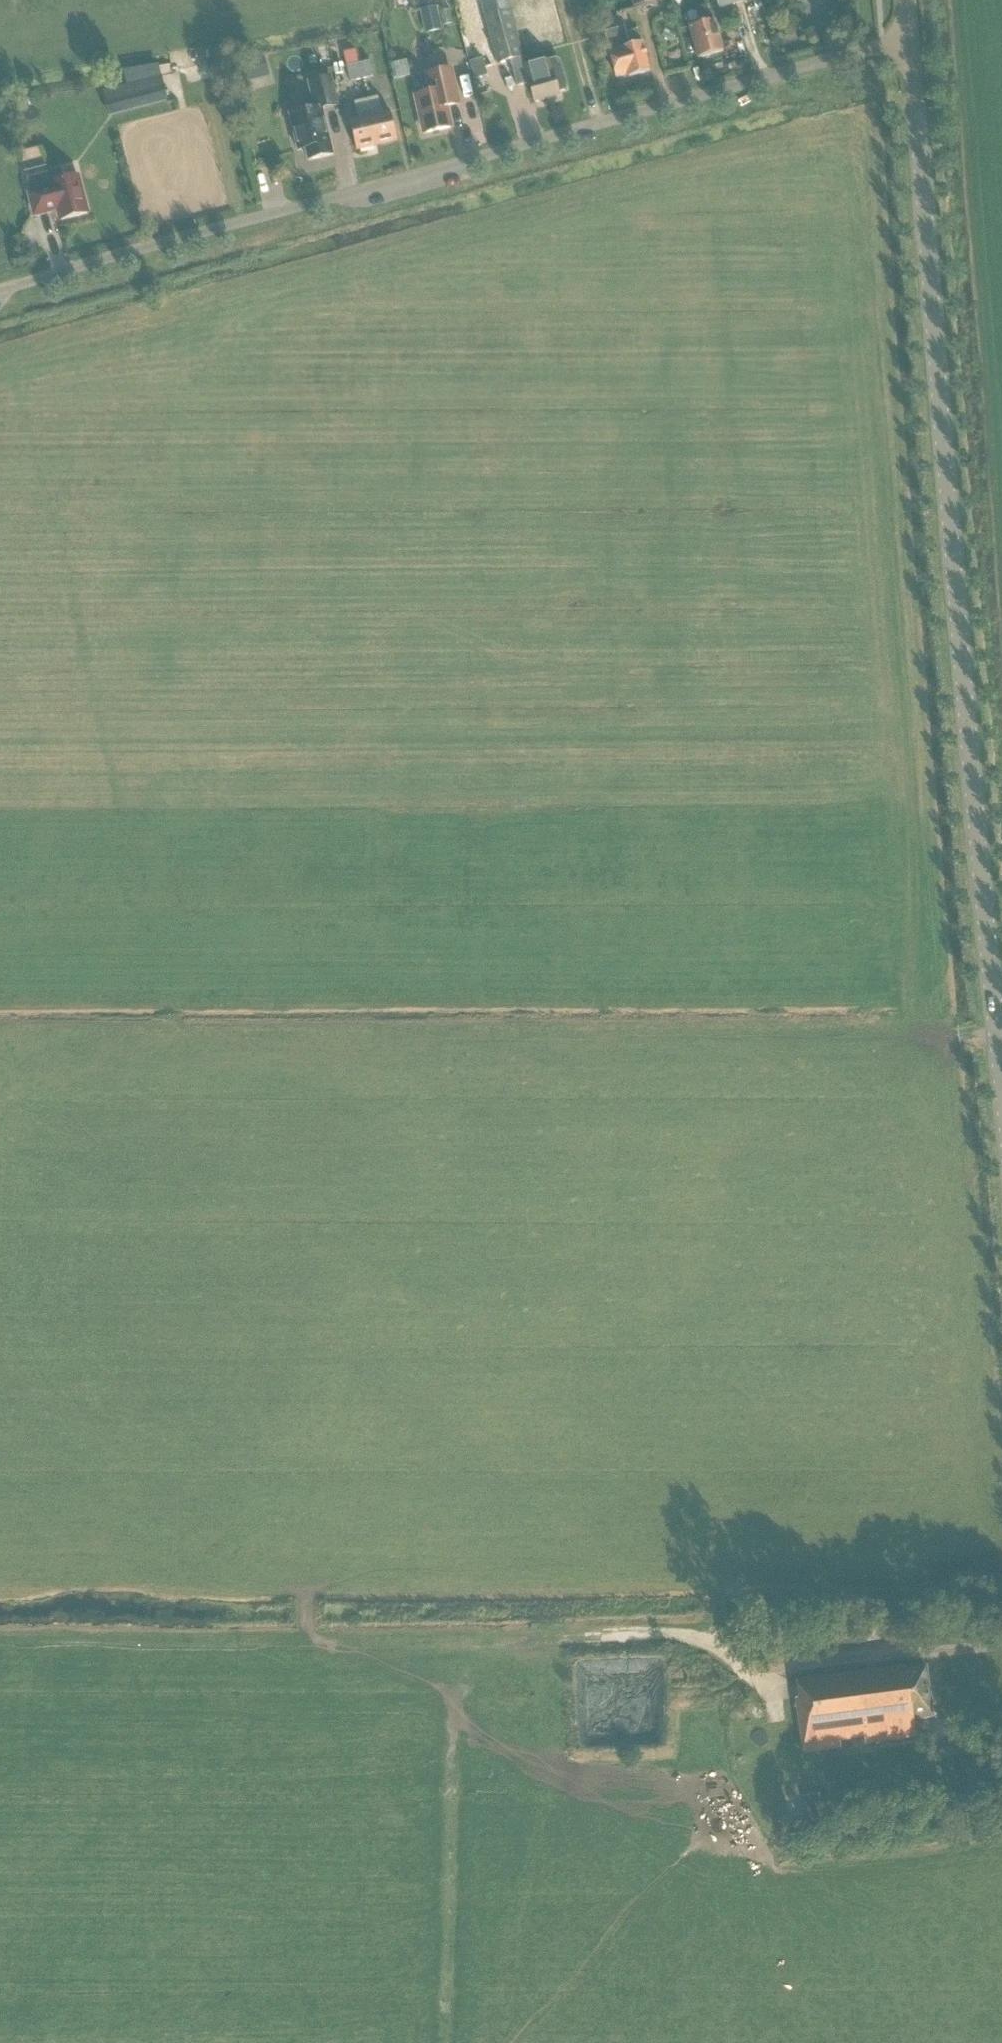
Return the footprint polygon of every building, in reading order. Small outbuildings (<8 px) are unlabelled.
[(523,68),(520,58),(521,58),(505,0),(480,0),(498,64),(510,61),(517,86),(529,83),(535,103),(559,97),(553,74),(552,74),(549,61),(523,68)] [(636,9),(655,4),(654,0),(633,0),(636,9)] [(747,2),(746,0),(718,0),(720,9),(747,2)] [(690,27),(698,59),(723,52),(715,21),(711,22),(706,6),(696,9),(700,24),(690,27)] [(443,31),(438,7),(420,11),(425,35),(443,31)] [(604,32),(610,54),(616,78),(628,75),(629,78),(650,72),(642,43),(641,44),(637,31),(627,34),(625,27),(604,32)] [(358,64),(362,80),(374,77),(370,61),(358,64)] [(362,80),(358,64),(347,67),(350,82),(362,80)] [(422,121),(425,134),(451,128),(444,100),(457,97),(450,69),(427,74),(431,92),(416,96),(419,108),(417,111),(419,119),(422,121)] [(160,72),(103,89),(109,112),(167,95),(160,72)] [(306,149),(308,161),(333,156),(323,110),(337,106),(330,77),(310,82),(316,110),(290,116),(298,151),(306,149)] [(366,100),(377,145),(397,141),(391,113),(382,115),(378,97),(366,100)] [(377,145),(366,100),(354,103),(358,121),(350,123),(356,150),(377,145)] [(62,221),(87,214),(78,177),(63,181),(60,170),(50,173),(52,184),(62,221)] [(905,1666),(795,1682),(798,1699),(795,1699),(803,1753),(842,1748),(837,1713),(861,1709),(866,1744),(916,1737),(913,1720),(934,1717),(926,1666),(905,1669),(905,1666)]
